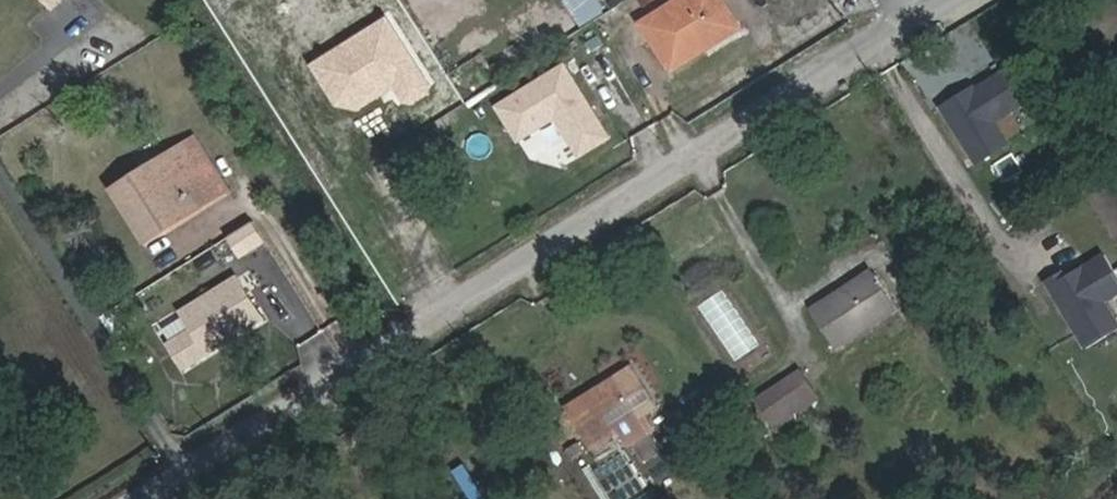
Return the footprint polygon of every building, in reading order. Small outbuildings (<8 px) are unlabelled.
[(51,9),(60,0),(42,0),(51,9)] [(604,0),(592,0),(591,0),(601,16),(610,10),(604,0)] [(732,31),(715,4),(722,0),(680,0),(643,24),(672,69),(732,31)] [(739,26),(722,0),(715,4),(732,31),(739,26)] [(580,155),(614,136),(570,58),(496,98),(519,139),(559,117),(580,155)] [(1008,144),(990,115),(1000,110),(1004,116),(1034,97),(1014,65),(984,84),(987,90),(978,95),(973,88),(942,108),(977,164),(1008,144)] [(227,189),(195,138),(184,146),(203,175),(186,186),(193,196),(159,218),(166,228),(227,189)] [(159,218),(193,196),(186,186),(203,175),(184,146),(114,190),(146,241),(166,228),(159,218)] [(242,252),(268,241),(259,219),(233,230),(242,252)] [(1105,301),(1116,293),(1116,274),(1104,254),(1088,264),(1087,269),(1082,272),(1077,271),(1065,278),(1061,271),(1046,281),(1087,348),(1116,329),(1116,321),(1105,301)] [(241,271),(157,322),(185,369),(270,318),(241,271)] [(896,308),(872,271),(812,310),(836,348),(896,308)] [(656,406),(633,367),(616,378),(639,416),(645,413),(656,406)] [(814,397),(799,372),(767,391),(782,416),(814,397)] [(654,428),(645,413),(639,416),(616,378),(566,409),(590,449),(617,432),(626,446),(654,428)] [(785,421),(817,402),(814,397),(782,416),(785,421)]
